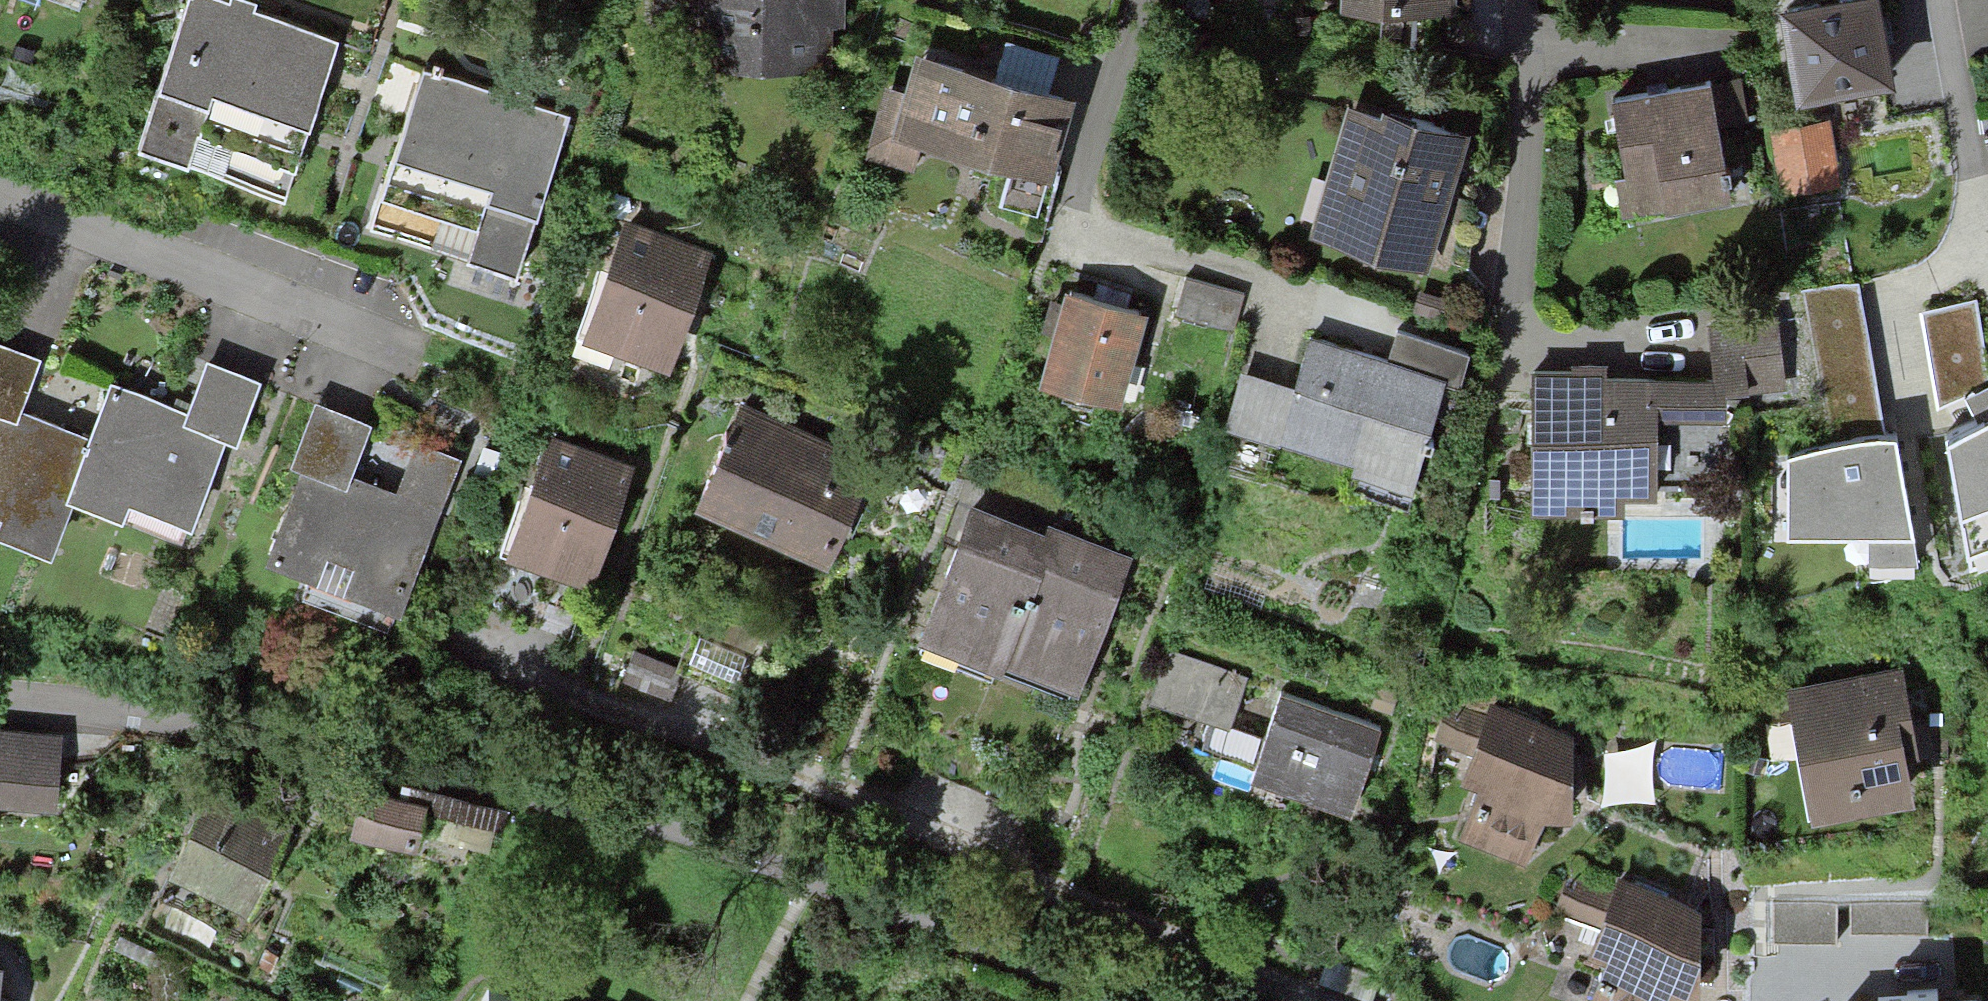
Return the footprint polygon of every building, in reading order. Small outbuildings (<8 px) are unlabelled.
[(289,184),(316,106),(337,45),(340,36),(235,0),(197,0),(150,136),(289,184)] [(835,73),(834,30),(846,30),(846,0),(652,0),(651,73),(835,73)] [(1895,82),(1879,0),(1841,0),(1831,2),(1782,12),(1799,101),(1895,82)] [(920,150),(1053,188),(1076,103),(985,79),(910,57),(900,93),(883,88),(863,159),(913,173),(920,150)] [(376,215),(529,267),(581,114),(428,62),(424,73),(403,135),(376,215)] [(1628,212),(1728,199),(1714,87),(1661,94),(1614,100),(1628,212)] [(1309,227),(1420,258),(1436,202),(1455,134),(1344,104),(1309,227)] [(1781,208),(1838,200),(1829,141),(1772,149),(1781,208)] [(588,345),(670,375),(700,293),(714,256),(632,226),(588,345)] [(1241,323),(1248,286),(1191,275),(1184,312),(1241,323)] [(1809,297),(1833,443),(1870,437),(1882,435),(1857,289),(1809,297)] [(1044,383),(1121,403),(1144,312),(1067,292),(1060,318),(1044,383)] [(1975,301),(1925,313),(1943,399),(1987,370),(1975,301)] [(1531,372),(1532,505),(1658,504),(1657,415),(1732,414),(1732,394),(1785,393),(1784,311),(1706,312),(1706,370),(1589,372),(1531,372)] [(1347,478),(1410,494),(1433,403),(1451,408),(1467,347),(1388,327),(1382,353),(1303,333),(1275,445),(1350,464),(1347,478)] [(40,347),(0,333),(0,411),(15,417),(20,404),(40,347)] [(238,435),(261,370),(208,352),(190,402),(185,416),(224,430),(238,435)] [(185,416),(190,402),(185,400),(115,376),(96,431),(71,502),(124,520),(131,501),(191,523),(224,430),(185,416)] [(96,431),(31,408),(20,404),(15,417),(0,411),(0,513),(6,515),(0,531),(0,542),(50,560),(71,502),(96,431)] [(693,512),(830,578),(848,540),(882,470),(745,405),(693,512)] [(261,569),(402,619),(442,505),(460,456),(319,406),(261,569)] [(1948,435),(1970,567),(1987,560),(1987,415),(1948,435)] [(1913,532),(1895,433),(1882,435),(1870,437),(1833,443),(1790,449),(1788,533),(1913,532)] [(617,506),(632,465),(553,435),(504,564),(584,594),(617,506)] [(1054,529),(975,499),(943,582),(920,641),(999,671),(1003,661),(1054,529)] [(1003,661),(1080,691),(1104,627),(1134,551),(1057,521),(1054,529),(1003,661)] [(1230,723),(1247,672),(1171,647),(1154,698),(1230,723)] [(1809,812),(1916,793),(1907,740),(1902,714),(1913,712),(1903,656),(1785,677),(1809,812)] [(1297,785),(1350,804),(1383,714),(1283,677),(1250,767),(1297,785)] [(1568,821),(1573,729),(1486,699),(1479,712),(1443,701),(1429,742),(1464,751),(1457,774),(1470,780),(1452,833),(1522,861),(1568,821)] [(62,729),(0,727),(0,813),(60,815),(62,729)] [(254,911),(287,839),(259,827),(206,803),(174,874),(254,911)] [(1695,985),(1699,890),(1625,862),(1607,908),(1563,891),(1558,941),(1571,947),(1551,991),(1574,1000),(1653,1000),(1666,972),(1695,985)] [(492,985),(484,1000),(525,1000),(492,985)] [(1947,991),(1901,991),(1886,992),(1886,1000),(1947,1000),(1947,991)]
